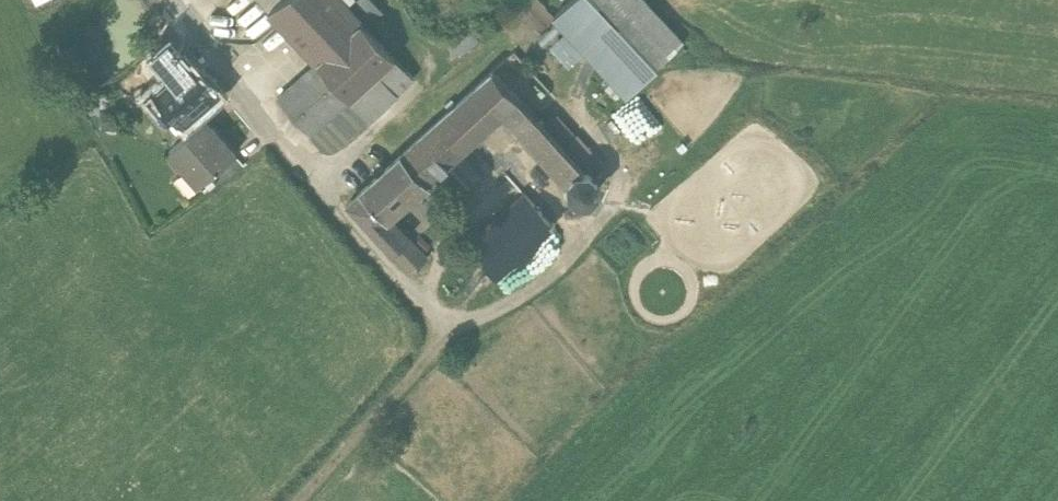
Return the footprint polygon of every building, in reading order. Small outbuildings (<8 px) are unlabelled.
[(329,163),(415,86),(363,29),(370,23),(349,0),(243,0),(301,64),(268,95),(329,163)] [(643,0),(576,0),(552,23),(625,100),(684,44),(643,0)] [(468,26),(449,43),(459,53),(477,36),(468,26)] [(153,96),(181,132),(198,118),(201,122),(223,104),(190,64),(185,68),(170,50),(150,66),(166,86),(153,96)] [(486,75),(394,159),(423,191),(497,123),(557,188),(575,171),(486,75)] [(167,159),(198,194),(235,162),(205,127),(167,159)] [(586,170),(601,157),(575,130),(561,144),(586,170)] [(423,191),(394,159),(348,200),(380,235),(390,226),(426,194),(423,191)] [(496,289),(554,234),(524,202),(466,257),(496,289)] [(416,276),(427,267),(390,226),(380,235),(416,276)]
